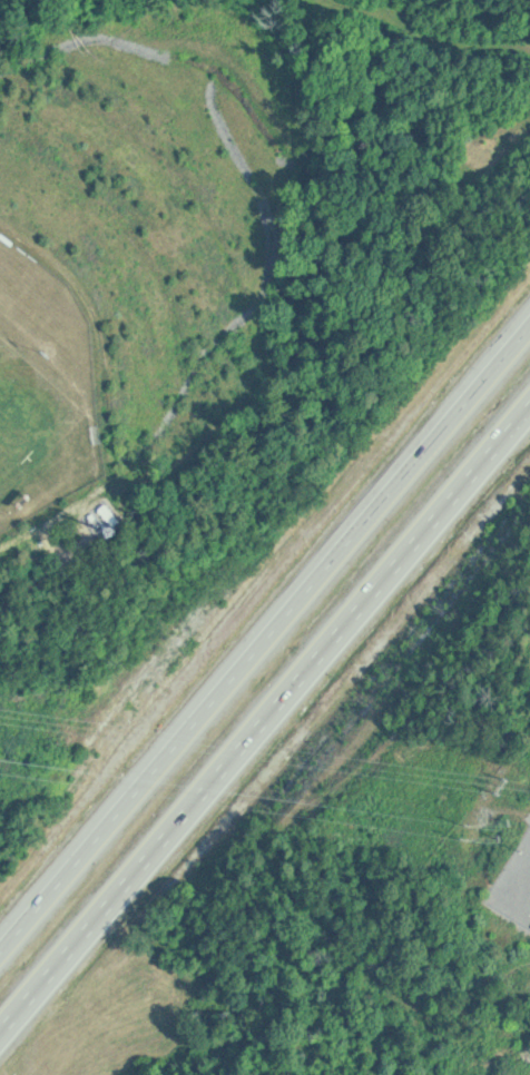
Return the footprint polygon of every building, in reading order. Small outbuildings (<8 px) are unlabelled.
[(125,543),(137,534),(113,504),(101,514),(125,543)]
